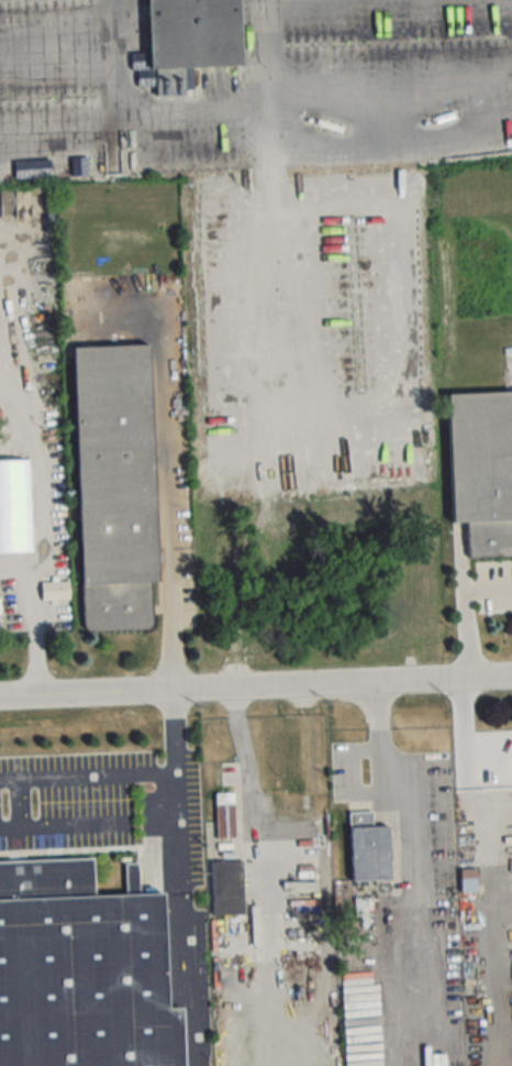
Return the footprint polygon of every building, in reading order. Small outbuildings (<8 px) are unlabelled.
[(240,67),(238,0),(146,0),(148,70),(240,67)] [(58,180),(91,179),(91,166),(73,166),(73,142),(57,143),(58,180)] [(156,582),(149,346),(74,348),(82,631),(152,629),(150,583),(156,582)] [(448,394),(451,559),(511,558),(511,393),(448,394)] [(69,601),(69,581),(41,581),(41,601),(69,601)] [(216,796),(216,837),(227,837),(227,796),(216,796)] [(349,812),(350,880),(389,879),(388,824),(370,824),(370,812),(349,812)] [(181,1006),(167,1007),(163,891),(138,892),(137,863),(125,863),(126,893),(93,894),(92,858),(0,860),(0,1065),(182,1065),(181,1006)] [(241,863),(213,863),(213,913),(241,913),(241,863)] [(459,869),(459,892),(475,892),(475,869),(459,869)]
